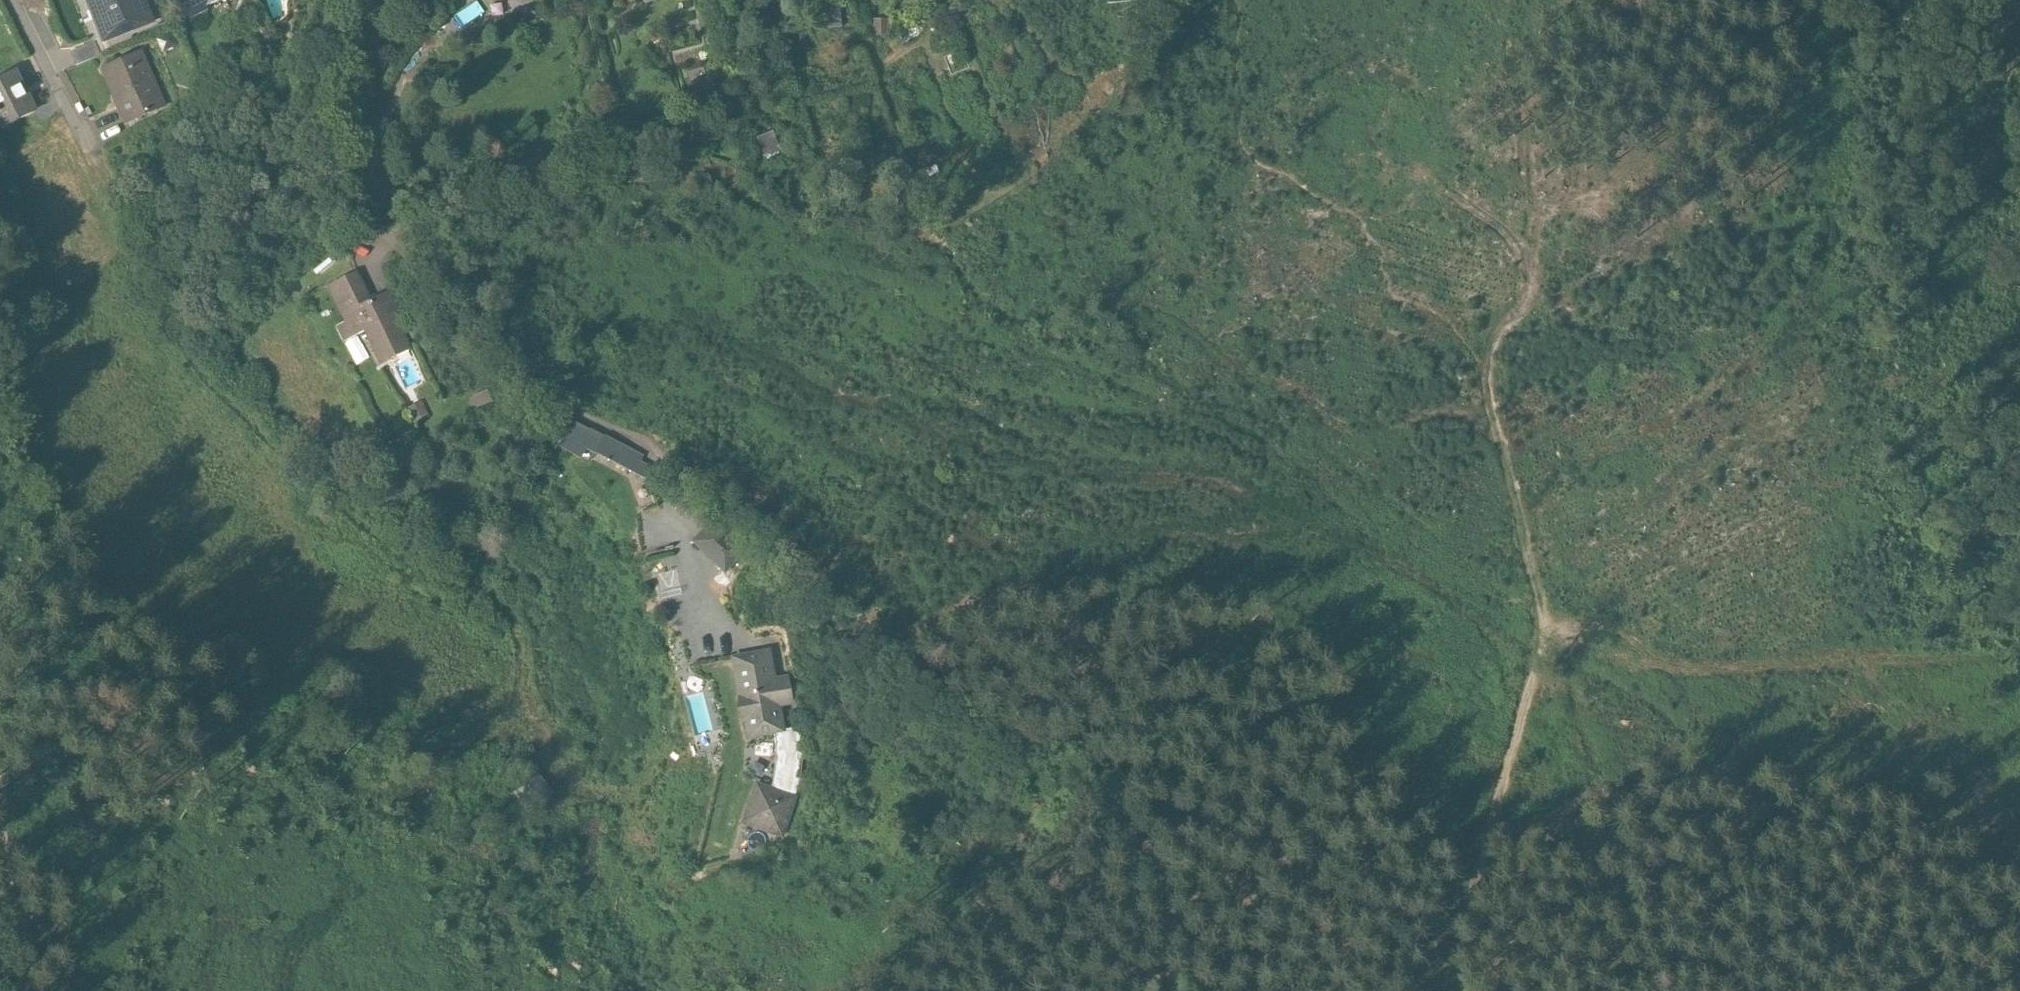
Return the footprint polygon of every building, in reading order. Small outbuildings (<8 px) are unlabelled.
[(142,0),(86,0),(99,38),(128,28),(130,33),(151,25),(142,0)] [(181,1),(187,2),(194,16),(225,0),(180,0),(181,1)] [(138,55),(99,72),(100,74),(105,72),(119,106),(115,108),(122,126),(162,109),(138,55)] [(15,72),(0,79),(0,122),(3,128),(35,112),(20,84),(21,83),(15,72)] [(331,262),(316,274),(318,277),(333,265),(331,262)] [(410,354),(394,321),(387,325),(375,302),(369,305),(355,277),(326,291),(344,327),(335,331),(343,346),(363,336),(379,369),(410,354)] [(387,325),(394,321),(399,319),(388,296),(375,302),(387,325)] [(421,405),(408,411),(415,426),(428,420),(421,405)] [(580,447),(586,436),(570,427),(559,446),(577,456),(581,448),(580,447)] [(604,440),(588,432),(586,436),(580,447),(581,448),(595,455),(596,454),(644,479),(650,469),(639,463),(642,457),(605,438),(604,440)] [(713,524),(695,543),(725,572),(743,553),(713,524)] [(781,705),(777,683),(772,653),(736,659),(749,737),(775,733),(776,745),(777,766),(776,779),(772,791),(757,785),(741,829),(780,843),(801,781),(804,753),(800,728),(785,731),(781,705)] [(777,683),(781,705),(794,703),(790,681),(777,683)]
